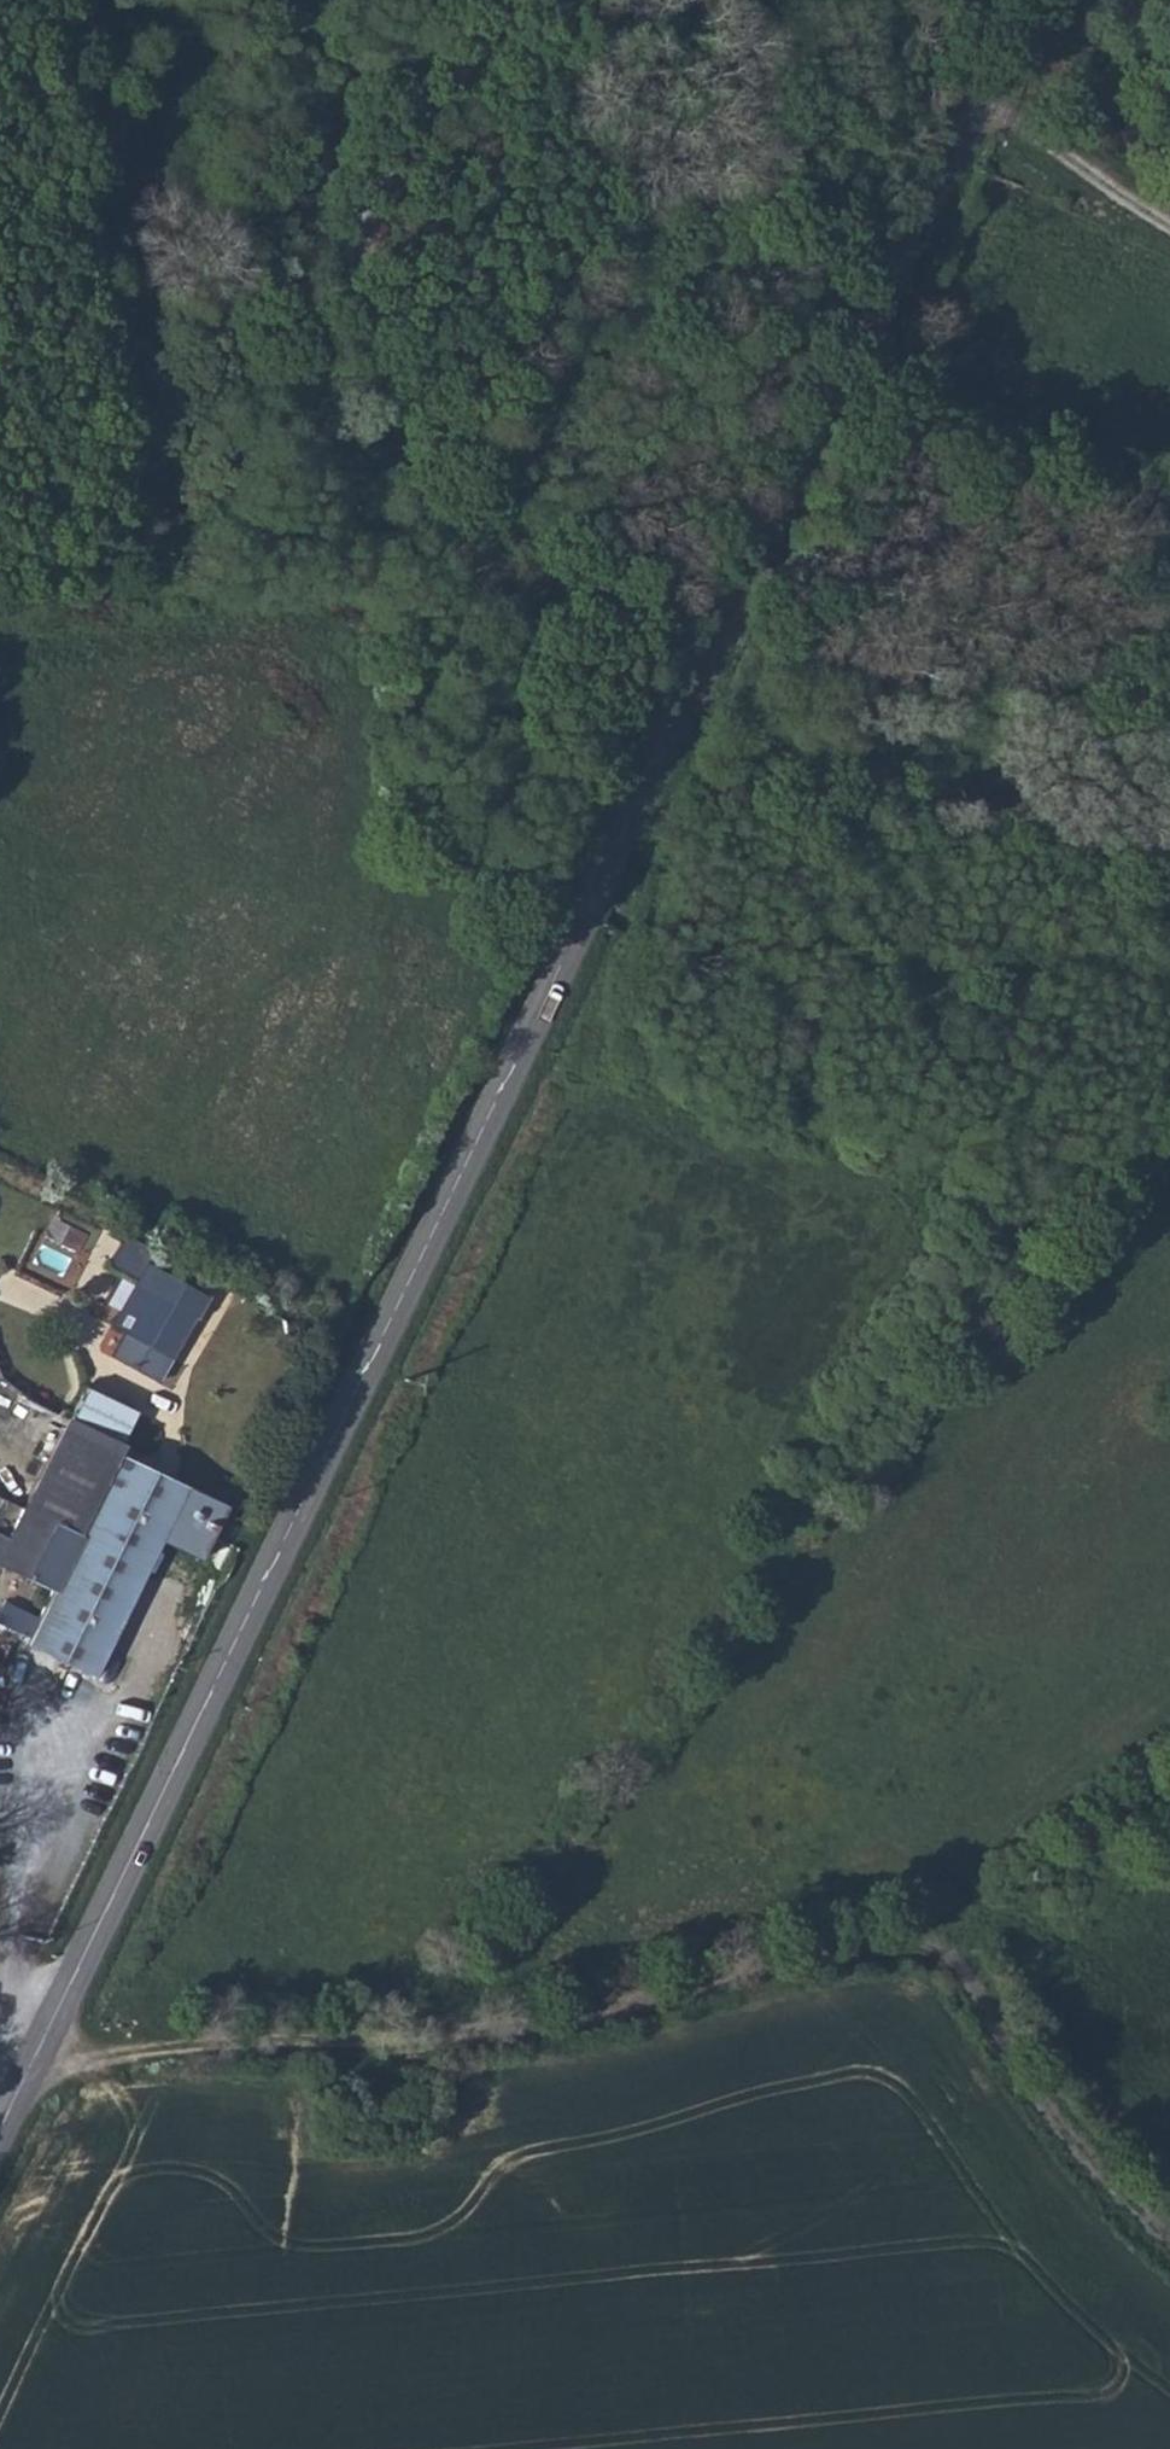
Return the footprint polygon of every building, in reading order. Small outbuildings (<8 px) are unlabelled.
[(119,1328),(106,1354),(157,1380),(204,1288),(115,1243),(104,1264),(129,1277),(107,1322),(119,1328)] [(0,1413),(0,1434),(22,1443),(37,1405),(8,1393),(0,1413)] [(191,1483),(71,1429),(6,1564),(57,1591),(35,1644),(98,1674),(191,1483)] [(0,1605),(0,1622),(20,1631),(27,1617),(0,1604),(0,1605)]
